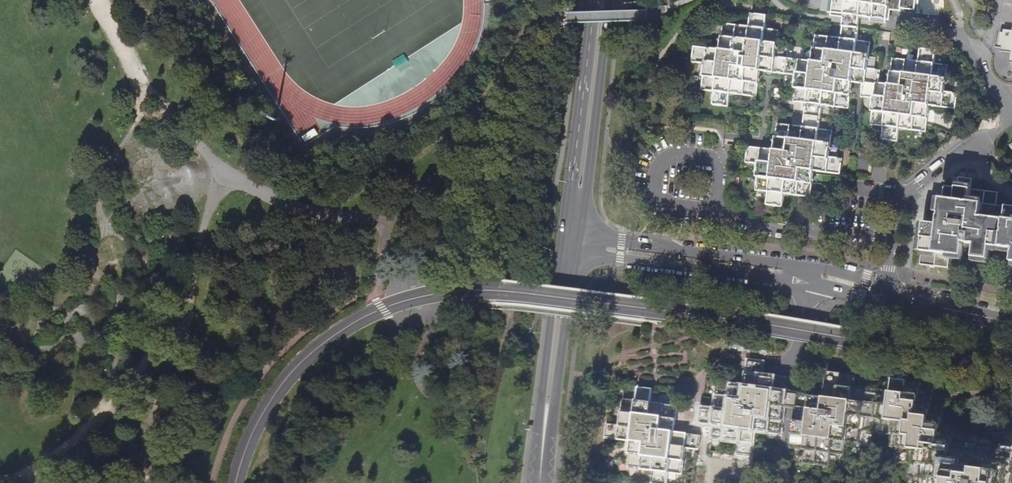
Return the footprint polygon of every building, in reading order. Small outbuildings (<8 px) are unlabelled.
[(846,14),(860,16),(887,19),(888,10),(901,11),(901,10),(920,12),(921,0),(835,0),(833,13),(846,14)] [(859,23),(860,16),(846,14),(845,22),(842,40),(818,37),(814,63),(775,58),(778,31),(765,29),(766,16),(753,14),(751,28),(725,24),(721,49),(695,46),(693,60),(706,62),(703,88),(715,89),(714,102),(727,104),(729,91),(755,95),(758,70),(798,75),(794,101),(808,103),(805,128),(778,125),(775,151),(748,147),(746,160),(759,163),(755,189),(768,191),(767,203),(780,205),(782,193),(809,196),(813,171),(837,174),(839,161),(825,158),(829,132),(818,130),(822,105),(847,108),(851,83),(863,85),(861,97),(875,99),(872,125),(885,127),(883,140),(896,141),(897,129),(924,133),(927,108),(953,111),(955,98),(942,96),(946,70),(933,68),(935,54),(921,52),(919,66),(894,62),(890,87),(877,85),(879,73),(866,71),(869,45),(857,42),(859,23)] [(1010,30),(1009,34),(1004,34),(1003,46),(1007,47),(1006,51),(1011,52),(1011,30),(1010,30)] [(1007,211),(1008,208),(996,206),(997,193),(971,190),(972,180),(958,178),(957,188),(943,186),(942,201),(937,200),(935,215),(939,216),(937,228),(925,227),(920,266),(948,269),(949,259),(962,261),(964,247),(975,249),(974,262),(989,264),(990,251),(1011,253),(1011,211),(1007,211)] [(856,192),(857,206),(867,206),(867,192),(856,192)] [(740,440),(738,452),(751,454),(755,428),(781,431),(784,407),(772,405),(774,377),(762,376),(763,363),(750,361),(747,387),(721,384),(717,409),(705,408),(703,421),(716,423),(714,437),(740,440)] [(880,389),(876,419),(874,431),(874,432),(894,435),(893,448),(900,449),(898,461),(911,463),(909,476),(919,478),(918,482),(1011,482),(1011,423),(1010,423),(1007,442),(981,439),(980,445),(966,443),(967,437),(946,434),(947,427),(942,427),(944,407),(932,405),(933,392),(920,391),(918,410),(905,409),(908,383),(894,381),(893,387),(880,386),(880,389)] [(668,470),(682,472),(685,446),(698,447),(699,434),(673,431),(677,404),(652,401),(653,389),(641,388),(639,399),(626,398),(622,424),(610,423),(609,435),(634,439),(631,466),(656,469),(654,482),(667,482),(668,470)] [(861,430),(874,431),(876,419),(857,417),(856,428),(835,426),(836,414),(810,411),(808,422),(796,421),(792,447),(805,449),(803,462),(830,465),(831,453),(844,454),(846,441),(860,442),(861,430)]
